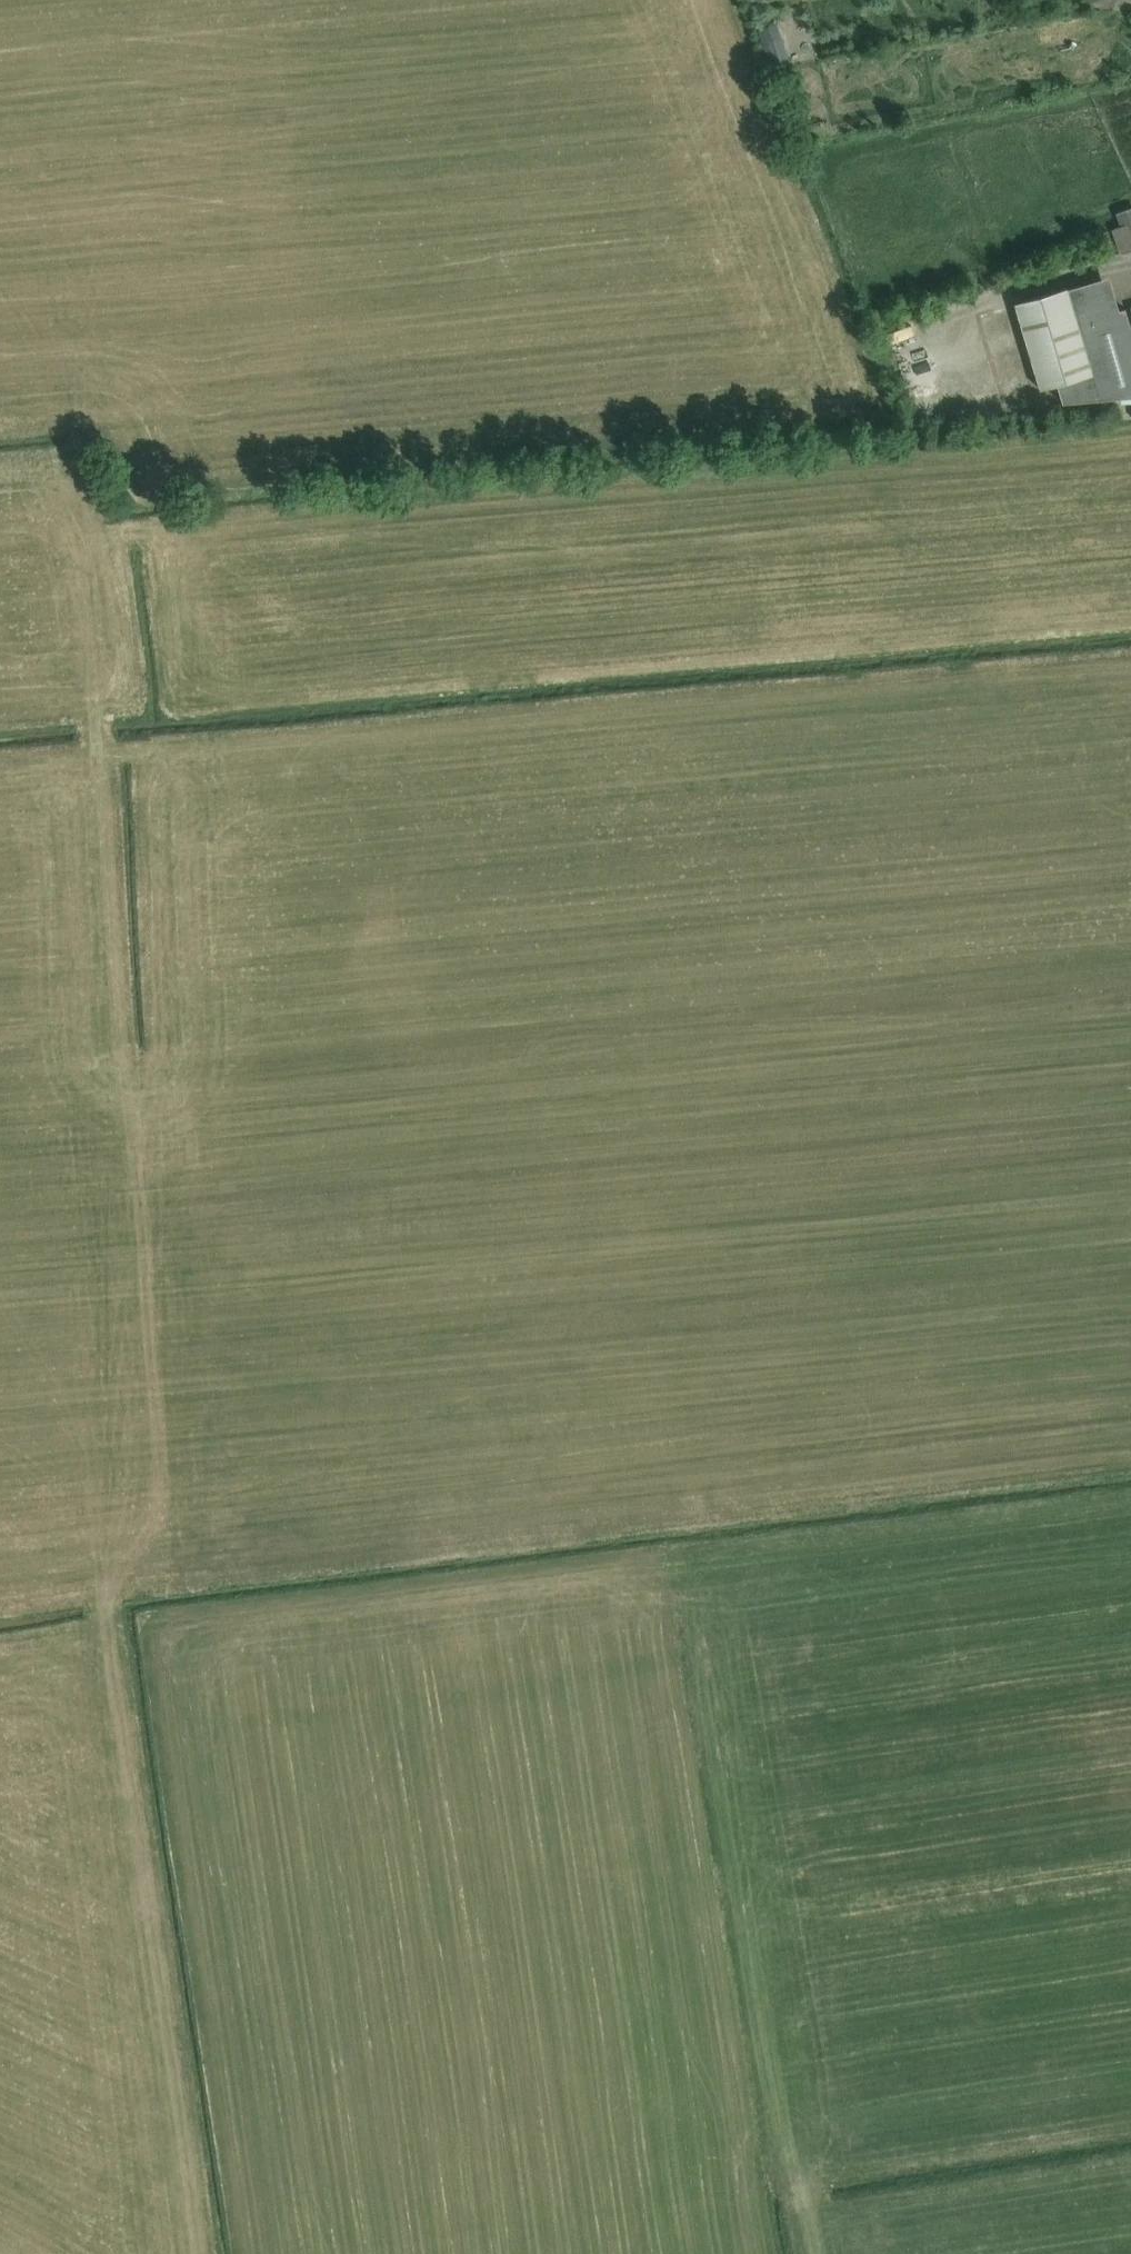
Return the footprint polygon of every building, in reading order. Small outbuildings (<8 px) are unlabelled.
[(778,75),(799,69),(787,29),(766,35),(778,75)] [(1117,212),(1122,225),(1102,233),(1110,255),(1121,251),(1122,253),(1130,250),(1130,207),(1117,212)] [(1016,303),(1041,389),(1058,384),(1064,403),(1130,397),(1130,327),(1125,308),(1120,310),(1078,322),(1068,288),(1016,303)]
